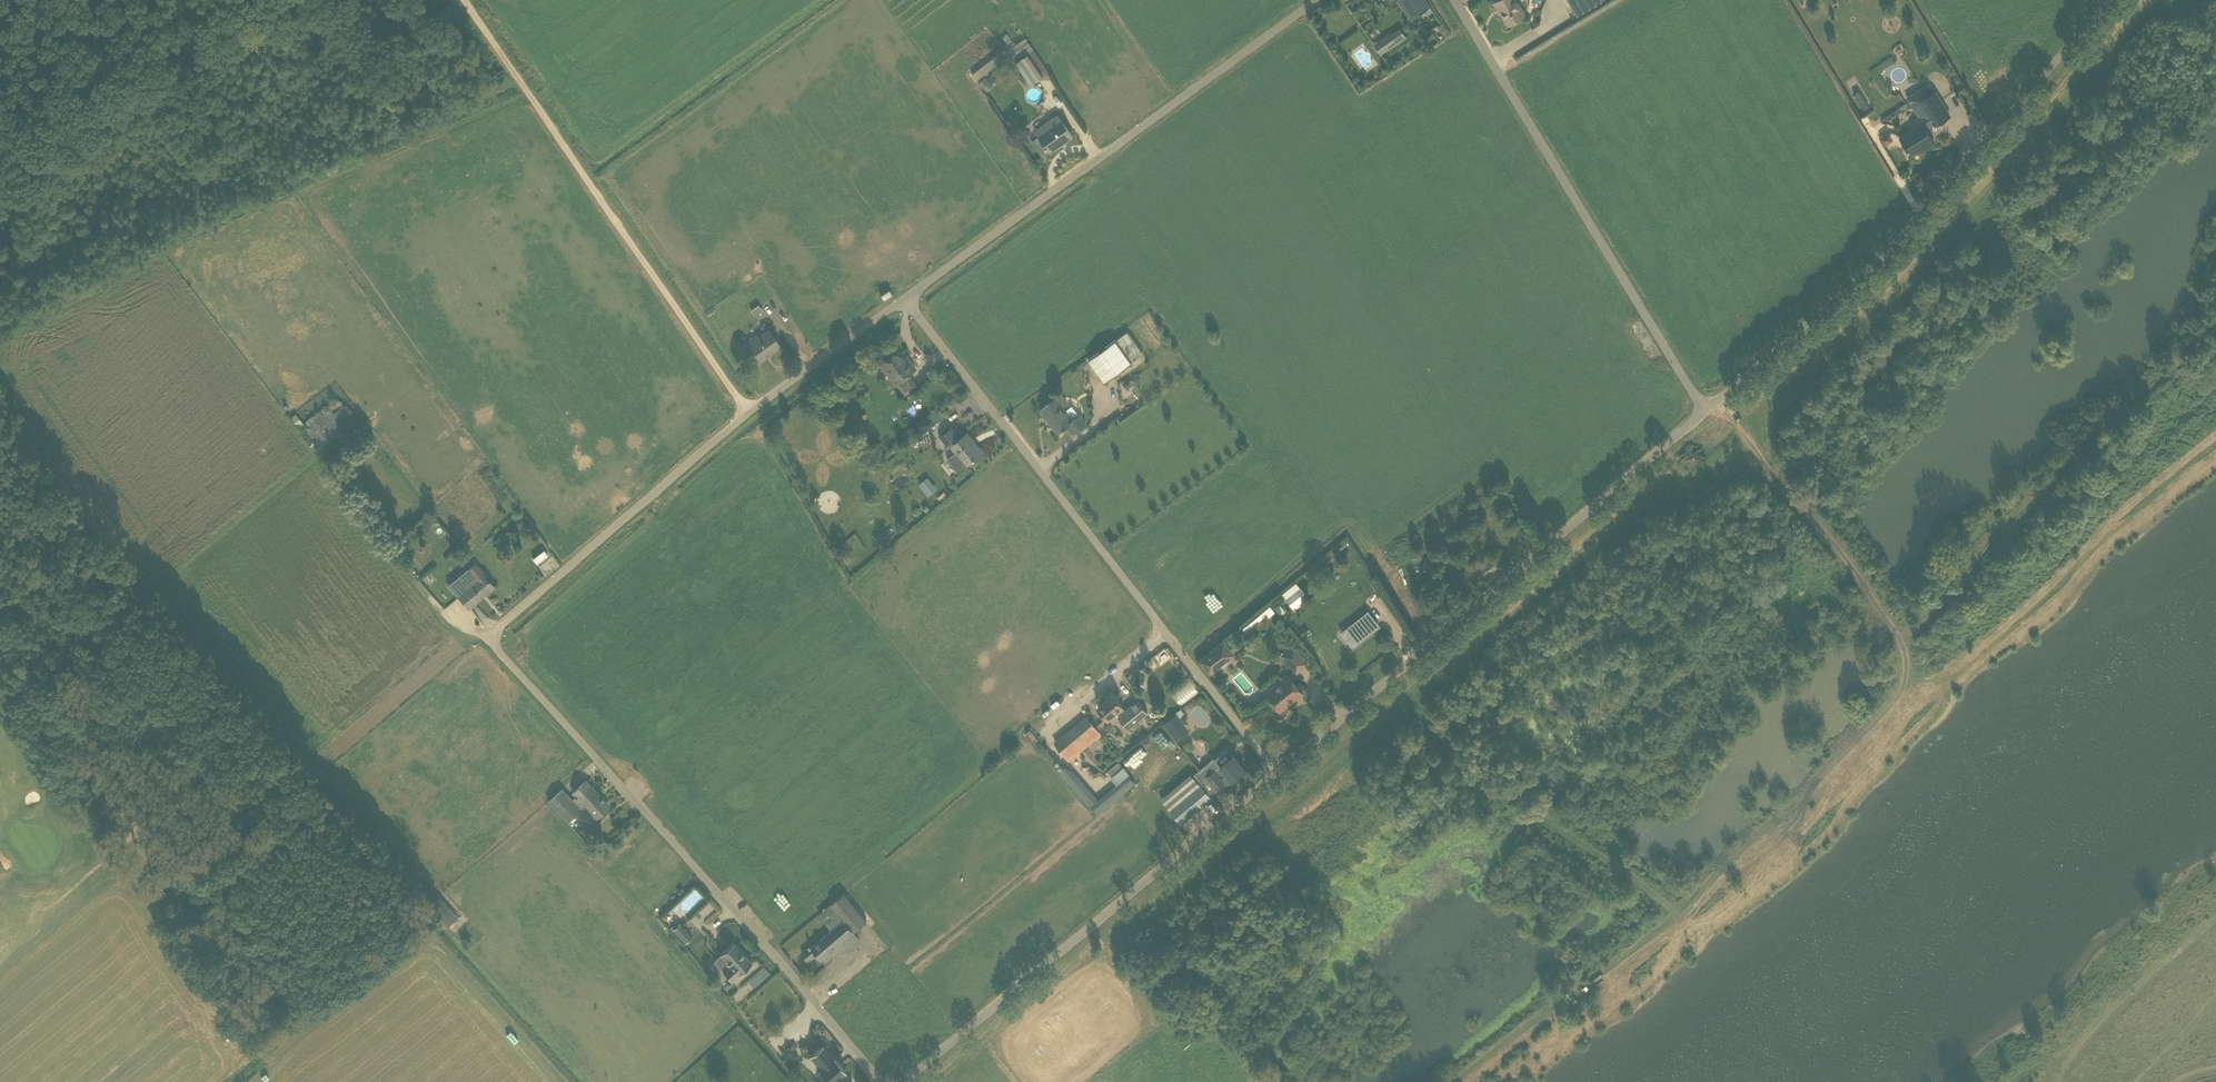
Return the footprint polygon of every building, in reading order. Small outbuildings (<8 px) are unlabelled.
[(1430,7),(1425,0),(1399,0),(1413,19),(1430,7)] [(1516,0),(1498,0),(1495,2),(1508,25),(1525,15),(1516,0)] [(1602,1),(1602,0),(1569,0),(1578,15),(1602,1)] [(1399,42),(1407,37),(1400,28),(1393,33),(1399,42)] [(1031,85),(1043,76),(1050,72),(1034,49),(1026,37),(1009,50),(1007,47),(972,74),(977,80),(986,73),(1010,54),(1031,85)] [(993,82),(985,76),(978,85),(986,91),(993,82)] [(1900,137),(1911,154),(1924,146),(1926,148),(1934,143),(1925,128),(1934,123),(1935,125),(1950,116),(1935,91),(1933,92),(1929,85),(1908,98),(1920,116),(1910,122),(1914,129),(1900,137)] [(1869,106),(1859,90),(1854,94),(1863,110),(1869,106)] [(1072,135),(1057,113),(1035,130),(1039,135),(1032,140),(1043,156),(1072,135)] [(1880,136),(1884,144),(1892,140),(1888,132),(1880,136)] [(880,295),(883,300),(892,294),(889,289),(880,295)] [(763,311),(759,304),(750,310),(755,316),(763,311)] [(743,344),(751,356),(753,355),(758,363),(781,347),(769,330),(758,337),(756,335),(743,344)] [(1116,339),(1088,359),(1105,381),(1132,362),(1116,339)] [(909,374),(916,369),(911,362),(908,364),(897,351),(881,364),(897,384),(906,394),(917,385),(909,374)] [(850,400),(843,391),(832,400),(838,408),(850,400)] [(1080,413),(1072,419),(1062,406),(1067,403),(1061,394),(1041,410),(1058,432),(1065,426),(1072,435),(1088,423),(1080,413)] [(334,412),(329,405),(299,425),(316,449),(346,428),(345,425),(354,419),(344,405),(334,412)] [(960,438),(951,428),(940,437),(949,448),(951,446),(967,465),(982,453),(972,441),(973,440),(967,432),(960,438)] [(919,483),(929,495),(938,487),(928,475),(919,483)] [(415,557),(410,549),(403,554),(409,561),(415,557)] [(548,555),(544,550),(533,558),(537,563),(548,555)] [(459,577),(468,587),(458,595),(469,608),(494,586),(484,574),(475,564),(459,577)] [(1293,608),(1308,597),(1309,596),(1301,586),(1300,587),(1286,598),(1293,608)] [(1381,625),(1368,609),(1341,631),(1353,647),(1381,625)] [(1200,661),(1210,673),(1235,655),(1224,641),(1200,661)] [(1282,654),(1296,671),(1308,661),(1293,644),(1282,654)] [(1296,700),(1304,694),(1288,675),(1266,693),(1280,711),(1294,699),(1296,700)] [(1123,706),(1113,694),(1098,706),(1108,718),(1117,711),(1120,715),(1118,716),(1129,728),(1148,712),(1138,700),(1126,710),(1123,706)] [(1086,716),(1055,742),(1069,759),(1101,733),(1086,716)] [(1176,738),(1177,740),(1186,733),(1172,716),(1162,724),(1174,740),(1176,738)] [(1039,739),(1035,734),(1030,729),(1026,732),(1031,738),(1035,743),(1036,742),(1039,739)] [(1168,737),(1155,747),(1173,770),(1186,760),(1168,737)] [(1232,780),(1245,770),(1233,755),(1233,756),(1228,749),(1215,760),(1220,766),(1220,767),(1215,771),(1214,770),(1207,776),(1217,788),(1224,783),(1228,784),(1232,780)] [(1053,764),(1057,760),(1048,750),(1044,754),(1053,764)] [(1119,761),(1108,770),(1112,775),(1123,766),(1119,761)] [(1090,806),(1097,814),(1136,783),(1129,774),(1117,784),(1098,799),(1072,769),(1066,766),(1059,772),(1090,807),(1090,806)] [(568,823),(582,809),(583,810),(586,807),(597,818),(609,806),(586,781),(573,792),(577,796),(572,800),(563,789),(549,802),(568,823)] [(1182,822),(1212,797),(1200,783),(1170,809),(1182,822)] [(831,904),(832,904),(854,931),(867,921),(844,893),(831,904)] [(431,907),(439,916),(449,926),(459,917),(441,898),(431,907)] [(818,915),(832,930),(812,947),(810,945),(802,952),(809,961),(818,953),(822,959),(834,949),(839,956),(860,938),(854,931),(832,904),(818,915)] [(673,929),(685,943),(692,936),(680,923),(673,929)] [(733,942),(720,954),(721,955),(714,961),(732,980),(738,974),(739,974),(752,962),(733,942)] [(810,1056),(821,1069),(818,1071),(828,1081),(851,1081),(852,1081),(845,1072),(846,1071),(834,1058),(833,1058),(822,1045),(810,1056)]
